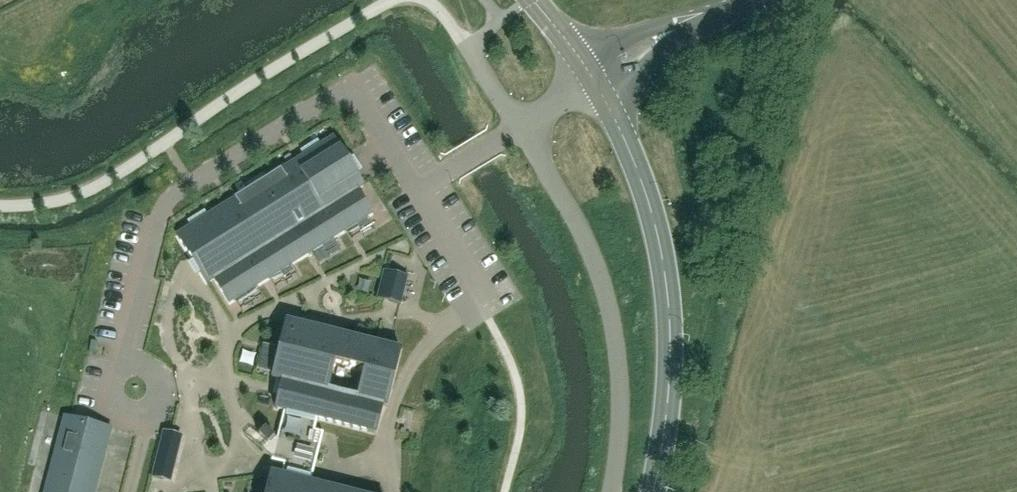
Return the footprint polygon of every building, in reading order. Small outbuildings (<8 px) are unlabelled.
[(177,233),(175,235),(188,256),(205,282),(212,278),(227,302),(370,213),(355,189),(362,185),(332,137),(177,233)] [(399,304),(406,276),(382,270),(375,298),(384,300),(399,304)] [(282,410),(278,428),(275,439),(274,438),(263,428),(257,434),(272,450),(270,461),(287,465),(285,477),(269,473),(264,491),(348,491),(309,482),(321,432),(313,430),(315,419),(333,423),(374,433),(381,405),(385,406),(391,379),(399,349),(390,347),(284,321),(270,378),(280,380),(276,397),(274,408),(282,410)] [(63,416),(43,491),(93,491),(109,428),(63,416)] [(181,435),(160,429),(157,442),(147,477),(168,483),(181,435)]
